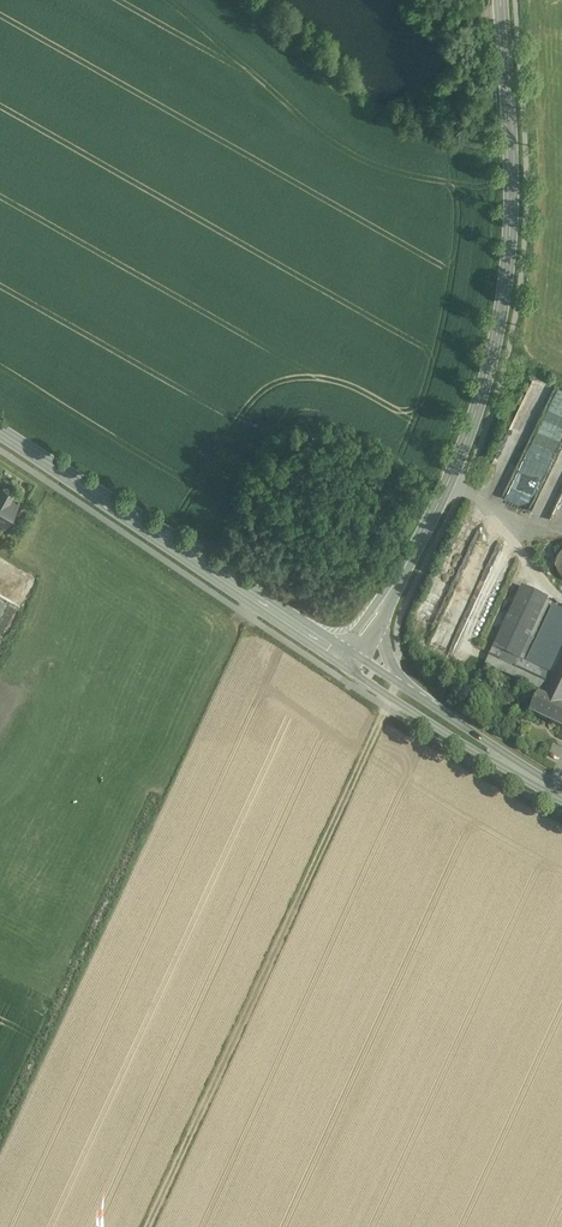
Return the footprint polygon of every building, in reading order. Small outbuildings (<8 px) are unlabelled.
[(0,491),(0,521),(6,525),(17,504),(9,499),(13,493),(2,487),(0,491)] [(521,586),(493,647),(518,659),(547,598),(521,586)] [(558,619),(536,667),(551,674),(543,692),(541,697),(561,707),(561,621),(558,619)] [(518,659),(493,647),(485,664),(543,692),(551,674),(518,659)] [(540,696),(532,714),(561,728),(561,707),(541,697),(540,696)]
